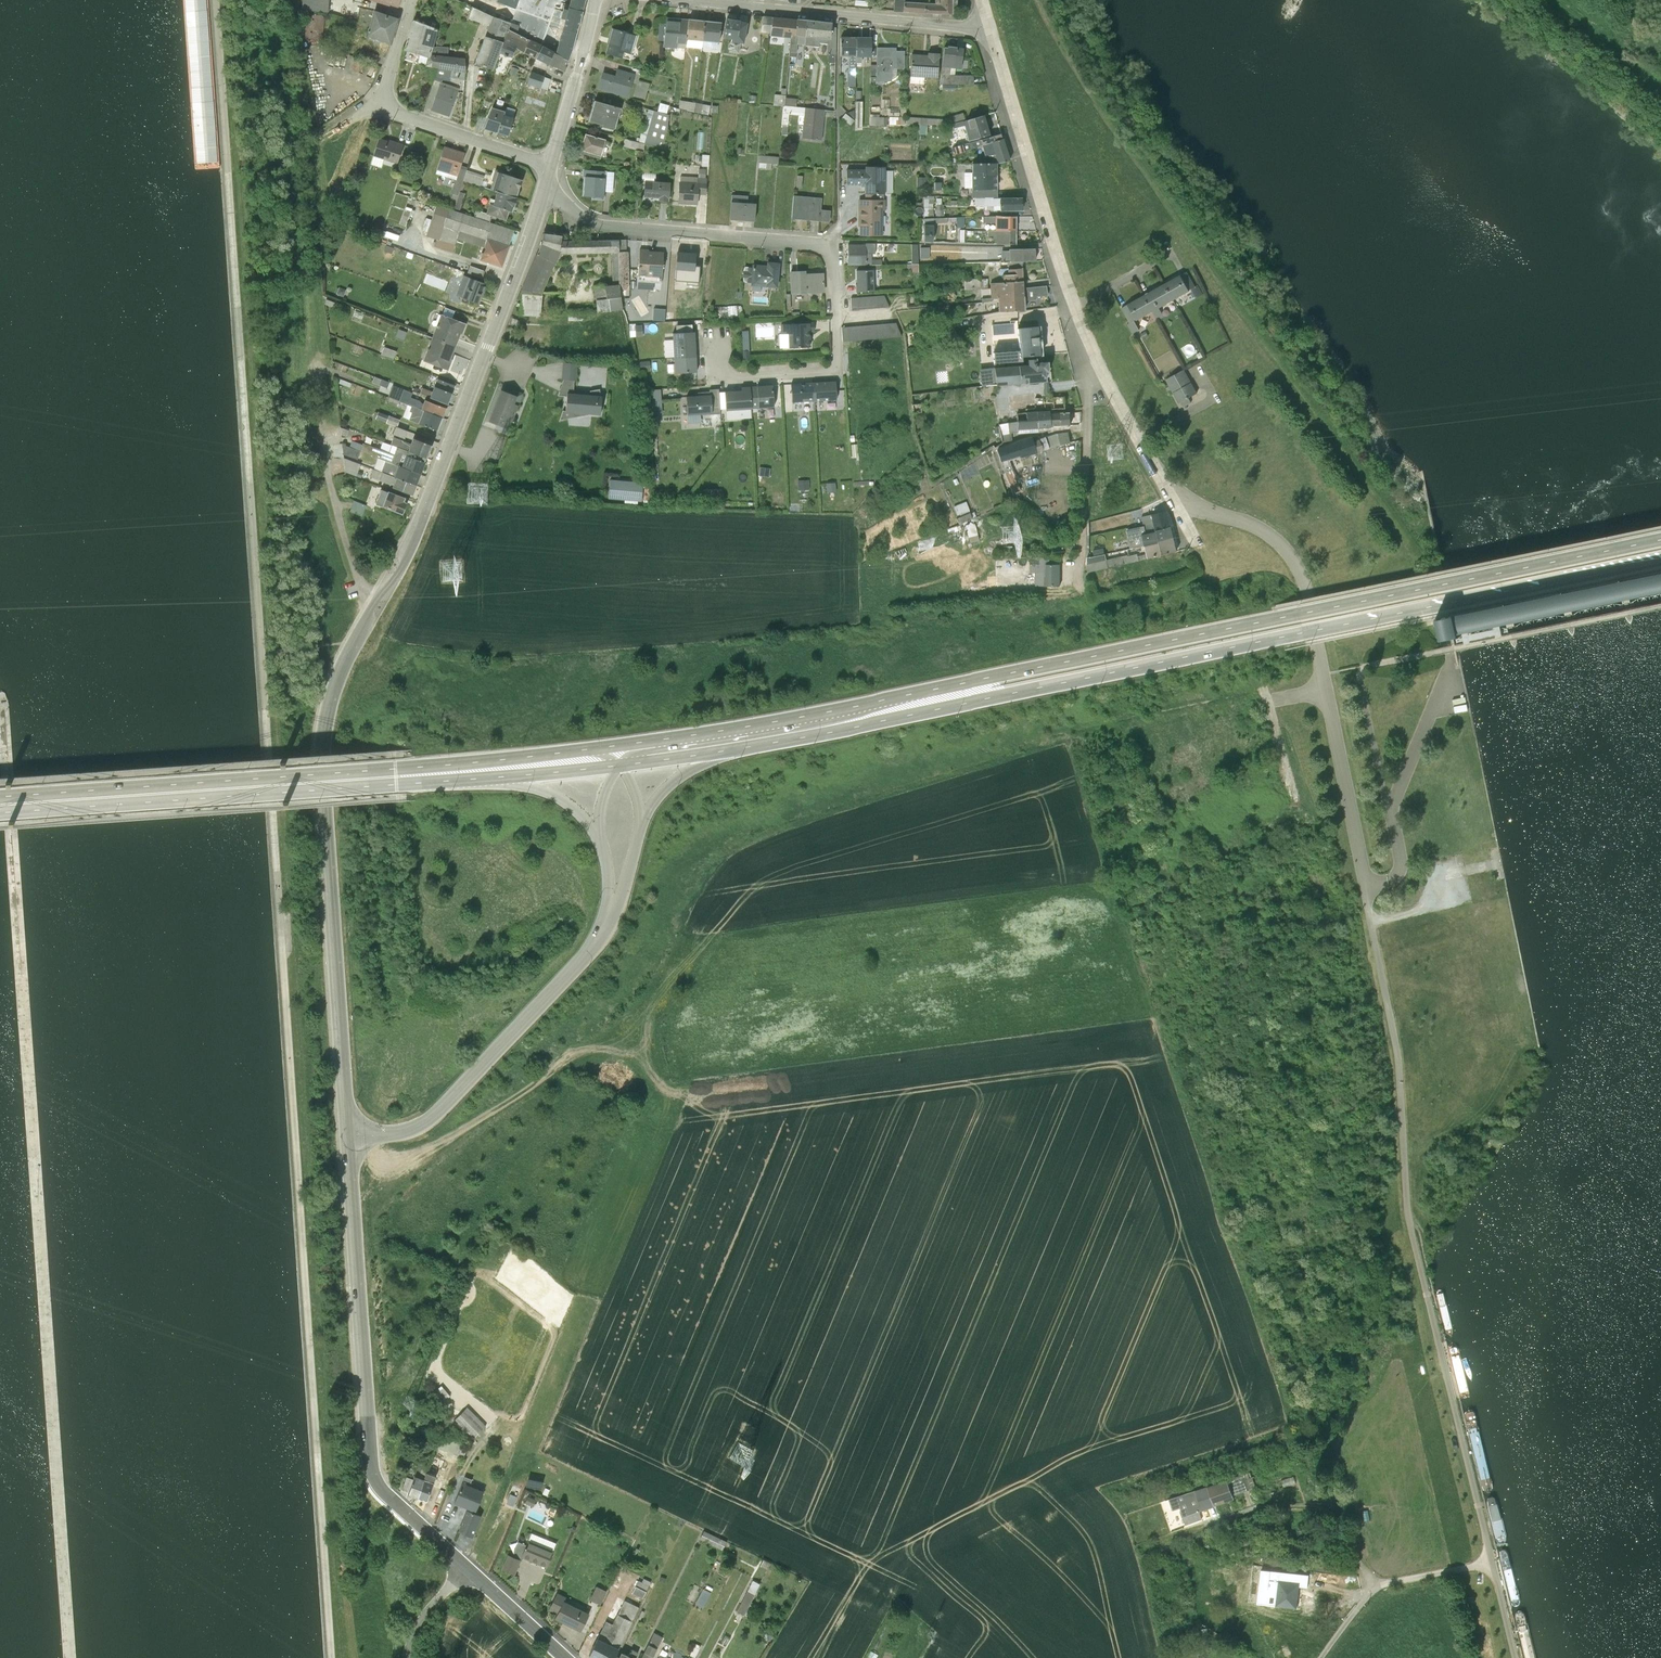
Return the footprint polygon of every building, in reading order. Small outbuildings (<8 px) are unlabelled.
[(398,8),(400,0),(369,0),(398,8)] [(496,2),(514,9),(517,0),(496,0),(496,2)] [(581,11),(584,0),(570,0),(568,8),(581,11)] [(902,2),(903,0),(893,0),(892,11),(901,12),(902,2)] [(901,12),(922,14),(947,15),(951,15),(951,8),(952,0),(933,0),(933,4),(902,2),(901,12)] [(467,19),(487,26),(488,23),(489,24),(492,17),(470,6),(467,19)] [(554,53),(567,61),(573,44),(575,33),(581,11),(568,8),(567,8),(567,10),(561,30),(554,53)] [(369,23),(364,38),(390,46),(398,18),(373,9),(369,23)] [(301,14),(298,37),(322,40),(325,16),(319,16),(301,14)] [(487,26),(484,36),(501,42),(507,29),(510,23),(492,17),(489,24),(488,23),(487,26)] [(768,33),(771,17),(761,17),(759,32),(768,33)] [(771,17),(768,33),(768,36),(789,38),(790,35),(793,36),(795,20),(771,17)] [(685,39),(687,19),(665,18),(662,47),(675,48),(684,48),(684,44),(685,39)] [(729,42),(739,43),(743,44),(746,23),(739,22),(739,20),(726,18),(722,38),(729,39),(729,41),(729,42)] [(687,19),(685,39),(701,41),(703,21),(687,19)] [(427,58),(430,55),(437,30),(412,20),(403,51),(419,55),(427,58)] [(795,20),(793,36),(797,36),(804,37),(813,38),(815,22),(795,20)] [(703,21),(701,41),(708,42),(718,43),(720,23),(703,21)] [(815,22),(813,38),(826,39),(829,39),(829,27),(830,23),(815,22)] [(829,39),(826,39),(826,55),(828,55),(833,55),(834,55),(835,28),(829,27),(829,39)] [(607,43),(604,54),(621,58),(623,52),(631,55),(636,35),(611,28),(607,43)] [(507,29),(501,42),(502,43),(498,53),(511,58),(515,48),(523,53),(522,54),(534,59),(534,58),(541,46),(529,40),(529,41),(507,29)] [(790,35),(789,38),(790,38),(787,64),(793,65),(794,65),(795,53),(796,44),(796,45),(797,36),(793,36),(790,35)] [(501,42),(484,36),(473,64),(492,70),(498,53),(502,43),(501,42)] [(813,38),(804,37),(803,45),(813,46),(813,38)] [(854,57),(854,37),(839,37),(839,57),(847,57),(854,57)] [(854,37),(854,57),(860,57),(869,57),(869,37),(854,37)] [(684,44),(684,48),(700,49),(701,43),(701,41),(685,39),(684,44)] [(729,42),(729,41),(727,43),(726,48),(727,49),(727,52),(737,54),(739,43),(729,42)] [(435,55),(447,57),(448,47),(436,46),(435,46),(435,55)] [(541,46),(534,58),(547,64),(554,53),(552,53),(553,51),(541,46)] [(940,67),(949,68),(959,69),(961,48),(955,47),(946,46),(945,48),(942,47),(940,67)] [(874,81),(882,81),(890,81),(890,79),(891,68),(895,68),(903,69),(903,51),(894,51),(894,48),(875,48),(875,65),(874,81)] [(362,49),(359,59),(373,64),(376,54),(362,49)] [(554,53),(547,64),(563,72),(567,61),(554,53)] [(908,77),(923,78),(936,78),(937,67),(938,58),(938,54),(926,53),(926,55),(910,54),(908,77)] [(427,58),(419,55),(417,63),(425,65),(427,58)] [(430,55),(427,58),(425,65),(424,67),(436,69),(465,73),(464,58),(447,57),(435,55),(430,55)] [(854,57),(847,57),(847,68),(847,72),(843,79),(847,81),(847,87),(854,87),(855,69),(854,67),(854,57)] [(874,81),(875,65),(869,65),(869,77),(869,84),(882,84),(882,81),(874,81)] [(949,68),(940,67),(938,84),(940,84),(955,84),(972,84),(972,75),(948,74),(949,68)] [(465,73),(436,69),(434,80),(440,82),(440,83),(442,77),(449,79),(463,80),(465,73)] [(601,72),(597,89),(615,94),(627,97),(633,74),(616,69),(614,76),(601,72)] [(526,84),(540,88),(543,77),(530,72),(526,84)] [(543,77),(540,88),(545,90),(547,90),(549,79),(543,77)] [(439,85),(456,91),(457,88),(440,83),(440,82),(439,85)] [(540,88),(526,84),(525,88),(532,91),(531,93),(530,96),(537,98),(539,94),(539,93),(540,88)] [(456,91),(439,85),(430,110),(449,117),(457,91),(456,91)] [(783,105),(784,97),(784,95),(773,95),(772,105),(781,106),(783,106),(783,105)] [(784,97),(783,105),(794,107),(795,99),(784,97)] [(679,100),(678,108),(693,112),(694,103),(679,100)] [(594,101),(587,122),(614,129),(620,108),(594,101)] [(656,111),(665,114),(668,105),(659,103),(656,111)] [(702,104),(699,113),(707,115),(709,106),(702,104)] [(783,106),(781,106),(780,126),(781,126),(780,135),(786,135),(786,125),(787,114),(798,115),(797,124),(802,124),(803,108),(794,107),(783,105),(783,106)] [(503,115),(504,112),(491,107),(482,129),(496,133),(502,115),(503,115)] [(504,112),(503,115),(513,118),(515,110),(506,107),(504,112)] [(630,140),(631,141),(633,141),(643,144),(653,110),(643,108),(640,116),(644,118),(638,137),(625,134),(624,139),(630,140)] [(803,108),(802,124),(801,138),(820,140),(823,110),(823,109),(803,108)] [(656,111),(653,110),(643,144),(665,150),(668,115),(665,114),(656,111)] [(844,113),(840,118),(849,125),(853,121),(844,113)] [(942,119),(942,125),(950,123),(952,129),(958,127),(956,122),(965,120),(961,113),(942,119)] [(502,115),(496,133),(507,137),(513,118),(503,115),(502,115)] [(972,118),(977,138),(988,135),(982,115),(972,118)] [(956,122),(958,127),(965,125),(966,131),(968,131),(970,137),(962,139),(963,144),(967,143),(979,139),(977,138),(972,118),(965,120),(956,122)] [(926,125),(918,124),(917,134),(925,135),(926,125)] [(584,134),(580,150),(581,151),(580,153),(599,159),(604,140),(584,134)] [(980,143),(980,145),(1001,138),(999,134),(979,139),(980,143)] [(373,156),(383,160),(397,164),(403,144),(388,140),(387,141),(378,138),(372,156),(373,156)] [(643,152),(643,144),(633,141),(631,141),(622,138),(620,146),(643,152)] [(1001,138),(980,145),(984,157),(993,155),(996,163),(1008,161),(1001,138)] [(961,145),(963,152),(980,145),(980,143),(968,146),(967,143),(963,144),(961,145)] [(956,146),(952,147),(955,155),(963,152),(961,145),(956,146)] [(456,176),(460,166),(464,153),(443,146),(436,170),(456,176)] [(697,154),(697,159),(700,159),(700,166),(707,166),(708,155),(697,154)] [(758,163),(770,164),(777,164),(777,157),(758,155),(758,163)] [(383,160),(373,156),(370,164),(380,168),(383,160)] [(981,175),(995,174),(995,163),(970,163),(970,173),(980,172),(981,175)] [(456,176),(436,170),(435,174),(454,180),(450,194),(451,194),(450,198),(456,200),(459,191),(462,181),(466,170),(466,168),(460,166),(456,176)] [(863,192),(884,192),(884,167),(863,166),(863,169),(857,169),(856,169),(845,169),(845,185),(856,185),(856,189),(863,189),(863,192)] [(582,169),(581,176),(584,176),(582,196),(590,196),(590,199),(603,200),(605,179),(605,171),(582,169)] [(679,182),(706,183),(706,178),(704,178),(705,169),(697,169),(697,177),(679,176),(679,182)] [(466,170),(462,181),(480,187),(483,176),(466,170)] [(494,181),(497,172),(497,171),(494,170),(491,181),(486,180),(484,188),(489,189),(489,190),(491,191),(494,181)] [(497,172),(494,181),(519,188),(521,180),(497,172)] [(644,181),(651,181),(654,181),(654,173),(641,172),(640,181),(644,181)] [(970,190),(981,189),(995,189),(995,174),(981,175),(980,172),(970,173),(970,190)] [(494,181),(491,191),(496,192),(496,191),(516,198),(519,188),(494,181)] [(651,181),(644,181),(642,197),(657,198),(658,201),(667,202),(669,183),(654,181),(651,181)] [(706,183),(679,182),(678,182),(677,204),(697,205),(697,195),(705,195),(706,183)] [(411,189),(408,197),(419,200),(422,193),(411,189)] [(973,198),(981,198),(981,189),(970,190),(969,197),(973,198)] [(991,198),(996,198),(995,189),(981,189),(981,198),(983,198),(983,197),(991,198)] [(459,191),(456,200),(453,210),(458,212),(464,193),(459,191)] [(485,214),(491,216),(505,221),(508,211),(511,212),(516,198),(496,191),(496,192),(493,200),(492,205),(488,204),(486,213),(485,214)] [(884,192),(863,192),(863,199),(857,199),(857,226),(858,226),(858,235),(881,236),(881,210),(884,210),(884,196),(884,192)] [(730,202),(746,203),(746,196),(730,195),(730,202)] [(793,195),(790,219),(827,222),(829,210),(819,210),(820,198),(793,195)] [(922,219),(931,219),(931,218),(932,218),(932,196),(923,196),(922,219)] [(981,198),(973,198),(973,200),(967,200),(968,205),(974,205),(983,206),(992,206),(992,210),(998,210),(998,198),(996,198),(991,198),(983,197),(983,198),(981,198)] [(998,198),(998,210),(998,211),(1020,211),(1020,197),(998,198)] [(746,203),(730,202),(728,219),(753,221),(755,204),(746,203)] [(405,207),(399,224),(405,226),(411,209),(405,207)] [(485,214),(486,213),(475,210),(473,217),(489,222),(491,216),(485,214)] [(993,215),(993,222),(993,231),(1014,230),(1014,216),(993,215)] [(931,219),(931,223),(946,223),(946,222),(955,221),(955,227),(962,227),(962,224),(971,225),(971,217),(962,217),(955,217),(946,218),(941,218),(937,218),(932,218),(931,218),(931,219)] [(931,225),(922,225),(922,242),(931,242),(931,225)] [(993,231),(993,236),(993,243),(993,244),(1014,244),(1014,230),(993,231)] [(458,231),(456,237),(466,242),(468,234),(458,231)] [(539,249),(559,253),(560,241),(561,234),(543,231),(541,244),(539,249)] [(486,239),(479,260),(500,267),(508,246),(486,239)] [(560,241),(559,253),(563,253),(610,252),(618,252),(617,239),(560,241)] [(618,252),(610,252),(611,285),(604,286),(593,286),(595,300),(597,313),(621,309),(620,297),(619,290),(628,289),(627,251),(626,251),(626,239),(617,239),(618,252)] [(436,240),(434,246),(452,252),(454,246),(438,240),(436,240)] [(864,265),(864,253),(864,244),(847,244),(846,265),(864,265)] [(920,257),(929,257),(929,245),(920,245),(920,257)] [(1008,262),(1007,248),(1000,249),(1000,250),(1000,253),(993,253),(991,253),(991,247),(962,246),(962,263),(993,263),(1001,262),(1005,262),(1008,262)] [(1007,248),(1008,262),(1020,261),(1034,261),(1034,247),(1007,248)] [(637,276),(661,277),(662,250),(638,248),(637,276)] [(522,289),(541,292),(554,263),(559,253),(539,249),(522,289)] [(864,253),(864,265),(870,265),(880,265),(880,259),(870,259),(870,253),(864,253)] [(751,266),(750,277),(749,285),(765,287),(776,288),(778,263),(766,262),(765,265),(751,264),(751,266)] [(439,263),(437,270),(443,272),(445,265),(439,263)] [(917,264),(905,264),(905,270),(910,270),(910,272),(917,272),(917,264)] [(469,265),(466,273),(481,278),(484,271),(469,265)] [(742,266),(741,281),(750,282),(750,277),(751,266),(742,266)] [(1001,282),(1021,281),(1020,268),(1005,269),(1005,274),(1001,274),(1001,282)] [(872,269),(855,269),(855,291),(872,291),(872,269)] [(804,271),(788,271),(789,293),(822,292),(821,273),(804,273),(804,271)] [(1180,275),(1189,290),(1191,289),(1196,298),(1203,294),(1197,285),(1195,286),(1187,272),(1180,275)] [(462,275),(455,295),(478,304),(486,284),(462,275)] [(1163,285),(1172,301),(1173,300),(1190,291),(1189,290),(1180,275),(1163,285)] [(661,277),(637,276),(636,283),(660,284),(661,277)] [(694,277),(693,285),(703,286),(703,278),(694,277)] [(978,278),(962,279),(963,289),(986,287),(985,279),(978,279),(978,278)] [(1021,281),(1001,282),(988,283),(990,299),(996,298),(997,312),(1023,311),(1022,300),(1021,288),(1021,281)] [(1145,294),(1154,311),(1159,308),(1172,301),(1163,285),(1145,294)] [(1021,288),(1022,300),(1035,299),(1035,296),(1046,295),(1044,286),(1021,288)] [(338,287),(336,294),(343,297),(345,290),(338,287)] [(541,292),(522,289),(521,294),(520,315),(540,316),(541,295),(541,292)] [(1128,304),(1136,320),(1137,321),(1153,312),(1154,311),(1145,294),(1128,304)] [(883,295),(849,298),(850,309),(888,306),(883,295)] [(326,299),(324,304),(333,308),(335,302),(326,299)] [(729,311),(729,299),(718,299),(717,310),(729,311)] [(1136,320),(1128,304),(1121,308),(1129,323),(1127,324),(1132,334),(1139,330),(1135,320),(1136,320)] [(440,314),(452,318),(455,311),(444,306),(440,314)] [(1154,311),(1153,312),(1158,321),(1165,317),(1159,308),(1154,311)] [(567,312),(567,320),(583,320),(583,315),(587,315),(587,311),(567,312)] [(655,312),(655,321),(663,321),(663,313),(655,312)] [(431,337),(455,346),(460,334),(461,334),(465,324),(452,318),(440,314),(431,337)] [(894,322),(840,327),(841,341),(899,336),(894,322)] [(808,332),(808,323),(779,324),(779,334),(787,334),(787,347),(809,347),(808,332)] [(641,324),(628,324),(629,337),(641,336),(641,324)] [(671,333),(673,358),(694,356),(691,324),(675,325),(675,332),(671,333)] [(1018,356),(1019,356),(1041,354),(1038,326),(1015,328),(1017,349),(1018,351),(1018,356)] [(1146,331),(1140,334),(1143,339),(1149,336),(1146,331)] [(455,346),(431,337),(422,360),(448,370),(452,359),(450,359),(452,354),(455,346)] [(748,343),(740,344),(741,360),(749,359),(748,343)] [(351,345),(348,356),(357,359),(359,348),(351,345)] [(384,346),(381,354),(393,359),(396,351),(384,346)] [(1018,351),(991,353),(992,362),(1020,361),(1019,356),(1018,356),(1018,351)] [(694,356),(673,358),(674,373),(696,372),(694,356)] [(1016,365),(1018,383),(1045,382),(1045,371),(1047,371),(1047,361),(1035,362),(1035,358),(1025,359),(1025,364),(1016,365)] [(560,378),(557,395),(561,395),(565,394),(558,419),(583,413),(599,415),(600,409),(601,396),(600,392),(599,388),(589,390),(590,394),(572,393),(574,380),(575,380),(577,364),(576,364),(574,363),(571,363),(564,361),(560,378)] [(649,361),(638,361),(639,371),(649,370),(649,361)] [(992,367),(994,385),(995,385),(1018,383),(1016,365),(992,367)] [(994,385),(992,367),(979,369),(980,378),(976,378),(977,386),(994,385)] [(1168,384),(1171,390),(1179,404),(1181,402),(1189,398),(1197,393),(1191,382),(1184,369),(1165,380),(1168,384)] [(431,391),(429,397),(447,404),(451,393),(454,385),(436,378),(433,386),(431,391)] [(340,379),(338,383),(350,388),(351,383),(340,379)] [(382,379),(380,387),(386,389),(389,382),(382,379)] [(810,381),(812,401),(835,400),(834,380),(810,381)] [(812,401),(810,381),(789,382),(790,402),(812,401)] [(429,397),(431,391),(421,388),(410,384),(408,389),(419,393),(429,397)] [(498,384),(482,423),(507,433),(511,421),(517,405),(522,393),(498,384)] [(750,397),(751,408),(773,407),(771,384),(749,386),(749,389),(750,397)] [(389,397),(398,401),(399,401),(407,404),(420,409),(423,403),(421,403),(419,400),(410,397),(412,392),(392,385),(387,396),(389,397)] [(749,389),(749,386),(741,387),(741,390),(724,391),(725,410),(736,409),(751,408),(750,397),(749,389)] [(649,387),(650,412),(663,411),(662,387),(649,387)] [(697,395),(685,396),(686,414),(687,423),(700,422),(699,415),(719,413),(717,388),(708,389),(708,391),(696,392),(697,395)] [(398,401),(389,397),(387,402),(396,406),(398,401)] [(1189,398),(1181,402),(1183,407),(1192,403),(1189,398)] [(423,403),(420,409),(420,410),(422,410),(422,409),(442,417),(446,408),(424,399),(423,403)] [(911,413),(917,413),(920,412),(920,403),(910,404),(911,413)] [(420,409),(407,404),(402,416),(408,419),(417,423),(422,410),(420,410),(420,409)] [(422,410),(417,423),(437,430),(442,417),(422,409),(422,410)] [(1036,411),(1037,428),(1050,428),(1050,426),(1049,412),(1048,410),(1036,411)] [(378,412),(375,417),(375,418),(395,426),(397,427),(399,419),(378,411),(378,412)] [(1016,430),(1037,428),(1036,411),(1025,412),(1025,414),(1015,415),(1016,421),(1016,430)] [(1049,412),(1050,426),(1062,425),(1071,425),(1071,411),(1061,412),(1049,412)] [(917,413),(911,413),(912,424),(920,423),(919,420),(918,420),(917,413)] [(1006,422),(1000,423),(997,424),(999,434),(1008,433),(1017,432),(1037,431),(1037,428),(1016,430),(1016,421),(1009,422),(1006,422)] [(397,427),(395,426),(392,434),(404,439),(407,430),(397,427)] [(348,430),(339,427),(340,434),(346,436),(348,430)] [(1044,437),(1048,449),(1061,445),(1071,442),(1069,431),(1057,433),(1044,437)] [(369,445),(372,438),(365,436),(363,442),(369,445)] [(1015,442),(1018,451),(1020,457),(1036,453),(1032,441),(1030,436),(1015,441),(1015,442)] [(363,442),(360,451),(373,456),(398,465),(401,466),(405,454),(406,454),(407,450),(390,444),(372,437),(372,438),(369,445),(363,442)] [(390,444),(407,450),(410,443),(393,437),(390,444)] [(1032,441),(1036,453),(1048,449),(1044,437),(1038,439),(1032,441)] [(410,443),(407,450),(426,458),(430,445),(412,438),(410,443)] [(1018,451),(1015,442),(999,448),(999,449),(995,450),(998,456),(1004,473),(1012,494),(1020,492),(1012,470),(1013,470),(1007,454),(1018,451)] [(357,457),(360,451),(344,445),(345,455),(357,457)] [(407,450),(406,454),(425,462),(426,458),(407,450)] [(405,454),(401,466),(420,474),(425,462),(406,454),(405,454)] [(398,465),(373,456),(372,461),(374,462),(373,464),(377,466),(388,470),(387,474),(393,477),(398,465)] [(360,464),(343,457),(345,472),(356,476),(360,464)] [(401,466),(398,465),(393,477),(395,478),(395,477),(416,485),(420,474),(401,466)] [(758,466),(757,476),(769,477),(770,468),(758,466)] [(393,477),(387,474),(382,472),(373,469),(370,477),(389,484),(388,486),(391,487),(395,478),(393,477)] [(395,478),(391,487),(412,495),(416,485),(395,477),(395,478)] [(609,478),(607,498),(640,501),(642,481),(609,478)] [(808,480),(796,480),(796,489),(808,489),(808,480)] [(834,482),(824,483),(825,492),(835,491),(834,482)] [(382,505),(387,491),(380,489),(375,502),(382,505)] [(387,491),(382,505),(382,506),(402,514),(406,502),(403,501),(405,497),(388,490),(387,491)] [(353,500),(349,512),(362,516),(366,505),(353,500)] [(956,517),(959,523),(971,518),(975,516),(973,511),(969,513),(964,501),(952,506),(956,517)] [(1152,514),(1156,530),(1170,526),(1167,510),(1152,514)] [(1139,536),(1142,535),(1142,534),(1157,531),(1156,530),(1152,514),(1141,516),(1144,525),(1137,527),(1139,536)] [(959,523),(956,517),(954,518),(957,524),(950,527),(955,540),(965,537),(959,523)] [(972,522),(964,524),(970,543),(978,540),(972,522)] [(1142,535),(1144,542),(1145,545),(1173,538),(1170,526),(1156,530),(1157,531),(1142,534),(1142,535)] [(1139,536),(1137,527),(1126,530),(1130,548),(1142,546),(1143,546),(1141,542),(1144,542),(1142,535),(1139,536)] [(947,530),(911,543),(915,553),(951,540),(947,530)] [(1147,553),(1148,557),(1162,555),(1176,551),(1173,538),(1145,545),(1147,550),(1147,553)] [(1148,557),(1147,553),(1138,556),(1137,553),(1128,555),(1128,554),(1107,559),(1105,553),(1087,557),(1087,564),(1086,572),(1148,557)] [(1043,558),(1028,558),(1028,561),(1029,573),(1042,572),(1042,571),(1042,565),(1042,564),(1044,564),(1044,565),(1044,572),(1045,572),(1045,586),(1061,585),(1060,578),(1060,564),(1050,565),(1050,557),(1043,557),(1043,558)] [(1176,557),(1166,562),(1170,571),(1180,566),(1176,557)] [(1435,618),(1440,639),(1447,637),(1450,637),(1453,636),(1456,636),(1455,632),(1660,590),(1660,572),(1613,582),(1435,618)] [(437,1389),(446,1399),(452,1394),(443,1384),(437,1389)] [(465,1407),(454,1419),(473,1436),(484,1425),(465,1407)] [(414,1476),(408,1495),(418,1498),(431,1456),(424,1452),(419,1462),(415,1476),(414,1476)] [(431,1456),(418,1498),(427,1501),(435,1477),(453,1482),(459,1466),(431,1456)] [(1244,1473),(1227,1479),(1233,1495),(1250,1489),(1244,1473)] [(472,1481),(464,1478),(454,1503),(468,1509),(458,1532),(472,1538),(481,1514),(476,1512),(484,1490),(470,1485),(472,1481)] [(1227,1479),(1209,1486),(1216,1505),(1234,1498),(1233,1495),(1227,1479)] [(1209,1486),(1196,1491),(1202,1510),(1216,1505),(1209,1486)] [(1196,1491),(1169,1499),(1172,1509),(1179,1507),(1185,1524),(1202,1519),(1196,1502),(1199,1501),(1196,1491)] [(1491,1494),(1488,1495),(1487,1497),(1486,1501),(1495,1537),(1497,1540),(1500,1541),(1503,1541),(1505,1538),(1505,1535),(1495,1498),(1494,1496),(1491,1494)] [(527,1501),(535,1503),(537,1497),(529,1495),(527,1501)] [(705,1529),(701,1537),(723,1546),(726,1538),(705,1529)] [(507,1555),(501,1570),(515,1576),(522,1558),(546,1568),(556,1543),(531,1533),(526,1545),(518,1542),(512,1557),(507,1555)] [(1504,1548),(1502,1548),(1500,1550),(1499,1555),(1510,1601),(1511,1603),(1513,1605),(1515,1605),(1517,1605),(1519,1603),(1520,1601),(1519,1597),(1508,1552),(1506,1549),(1504,1548)] [(1261,1570),(1260,1579),(1269,1581),(1298,1584),(1300,1575),(1261,1570)] [(645,1596),(651,1580),(639,1576),(634,1592),(645,1596)] [(1267,1603),(1269,1581),(1259,1580),(1257,1602),(1267,1603)] [(1298,1584),(1278,1582),(1276,1605),(1296,1607),(1298,1584)] [(746,1613),(758,1587),(751,1583),(738,1609),(746,1613)] [(602,1603),(609,1589),(598,1584),(591,1598),(602,1603)] [(705,1606),(711,1590),(704,1587),(698,1603),(705,1606)] [(558,1592),(548,1611),(557,1615),(554,1619),(580,1632),(589,1613),(565,1601),(567,1596),(558,1592)] [(592,1657),(613,1657),(618,1649),(619,1649),(639,1607),(624,1600),(611,1627),(605,1623),(597,1639),(589,1656),(592,1657)] [(652,1657),(653,1657),(654,1657),(665,1633),(655,1628),(642,1657),(652,1657)] [(618,1657),(635,1657),(638,1652),(631,1649),(628,1656),(620,1652),(618,1657)]
